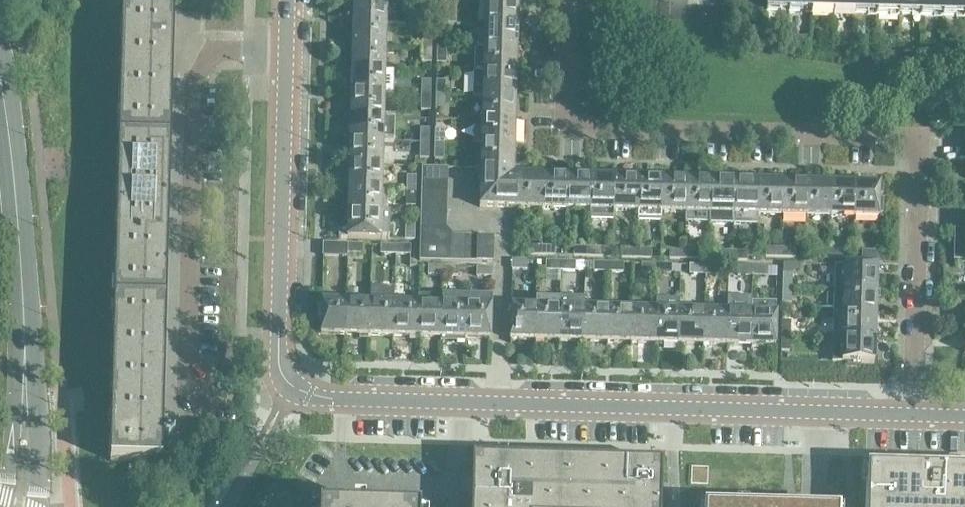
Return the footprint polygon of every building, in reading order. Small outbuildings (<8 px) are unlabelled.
[(386,0),(354,0),(353,21),(386,22),(386,0)] [(433,0),(424,0),(424,15),(432,15),(433,0)] [(448,0),(439,0),(438,15),(447,15),(448,0)] [(517,25),(518,1),(485,0),(485,1),(485,25),(517,25)] [(790,0),(768,0),(768,12),(790,12),(790,0)] [(812,0),(790,0),(790,12),(812,13),(812,0)] [(834,0),(812,0),(812,13),(834,13),(834,0)] [(856,0),(834,0),(834,13),(856,14),(856,0)] [(878,0),(856,0),(856,14),(878,15),(878,0)] [(900,0),(878,0),(878,15),(900,15),(900,0)] [(922,0),(900,0),(900,15),(922,16),(922,0)] [(944,0),(922,0),(922,16),(944,16),(944,0)] [(944,16),(964,17),(964,0),(944,0),(944,16)] [(173,9),(123,8),(110,461),(161,462),(161,441),(162,440),(168,446),(175,440),(163,427),(163,412),(162,412),(167,227),(172,53),(173,11),(173,9)] [(385,46),(386,22),(353,21),(353,46),(385,46)] [(517,49),(517,25),(485,25),(484,49),(517,49)] [(432,48),(432,33),(423,33),(423,47),(432,48)] [(438,33),(438,48),(446,48),(447,34),(438,33)] [(384,71),(385,46),(353,46),(352,70),(384,71)] [(431,63),(432,48),(423,47),(422,62),(431,63)] [(446,63),(446,48),(438,48),(437,63),(446,63)] [(516,73),(517,49),(484,49),(475,49),(475,72),(516,73)] [(384,95),(384,71),(352,70),(351,94),(384,95)] [(516,73),(475,72),(474,72),(473,98),(483,98),(483,97),(515,97),(516,73)] [(430,96),(431,81),(422,81),(421,96),(430,96)] [(437,81),(436,96),(445,96),(445,81),(437,81)] [(383,118),(384,95),(351,94),(351,117),(383,118)] [(430,111),(430,96),(421,96),(421,110),(430,111)] [(445,111),(445,96),(436,96),(436,111),(445,111)] [(515,122),(515,97),(483,97),(483,98),(482,121),(515,122)] [(383,119),(383,118),(351,117),(350,142),(382,143),(394,143),(395,119),(383,119)] [(514,146),(515,122),(482,121),(482,145),(514,146)] [(429,144),(429,129),(421,129),(420,144),(429,144)] [(444,129),(436,129),(435,129),(435,144),(444,144),(444,129)] [(382,167),(382,143),(350,142),(349,166),(382,167)] [(429,159),(429,144),(420,144),(420,158),(429,159)] [(443,159),(444,144),(435,144),(435,159),(443,159)] [(513,170),(514,146),(482,145),(481,169),(513,170)] [(381,191),(382,167),(349,166),(349,190),(381,191)] [(448,170),(448,168),(423,168),(423,180),(447,181),(447,180),(447,170),(448,170)] [(517,208),(517,178),(513,178),(513,170),(481,169),(480,207),(517,208)] [(542,209),(543,176),(517,176),(517,178),(517,208),(542,209)] [(566,209),(567,177),(543,176),(542,209),(566,209)] [(408,177),(407,191),(407,192),(416,192),(417,177),(408,177)] [(589,210),(590,178),(567,177),(566,209),(589,210)] [(613,211),(614,178),(590,178),(589,210),(589,220),(613,220),(613,211)] [(637,211),(638,179),(614,178),(613,211),(637,211)] [(661,221),(661,212),(662,179),(638,179),(637,211),(637,221),(661,221)] [(685,213),(686,180),(662,179),(661,212),(685,213)] [(447,182),(447,181),(423,180),(422,192),(447,192),(447,191),(446,191),(447,182)] [(709,213),(710,181),(686,180),(685,213),(685,222),(709,223),(709,213)] [(734,214),(735,181),(710,181),(709,213),(734,214)] [(758,214),(759,182),(735,181),(734,214),(758,214)] [(782,215),(783,183),(759,182),(758,214),(782,215)] [(806,216),(807,183),(783,183),(782,215),(806,216)] [(830,216),(831,184),(807,183),(806,216),(830,216)] [(854,217),(855,185),(831,184),(830,216),(854,217)] [(879,185),(855,185),(854,217),(878,218),(878,214),(882,214),(882,213),(882,200),(883,200),(883,199),(879,199),(879,185)] [(381,191),(349,190),(345,190),(345,191),(344,192),(343,193),(342,196),(342,198),(342,200),(342,201),(343,202),(343,204),(344,205),(344,206),(348,206),(348,213),(380,214),(381,191)] [(416,206),(416,192),(407,192),(407,205),(416,206)] [(447,194),(447,192),(422,192),(422,203),(447,204),(447,203),(446,203),(446,194),(447,194)] [(447,205),(447,204),(422,203),(422,215),(446,216),(446,215),(445,215),(446,205),(447,205)] [(390,215),(380,214),(348,213),(347,238),(389,239),(390,215)] [(446,217),(446,216),(422,215),(421,228),(446,229),(446,227),(445,227),(445,217),(446,217)] [(406,225),(406,239),(406,240),(414,240),(415,225),(406,225)] [(449,261),(450,236),(444,230),(446,229),(421,228),(420,260),(449,261)] [(465,261),(465,236),(464,236),(455,236),(455,235),(451,235),(450,236),(449,261),(465,261)] [(477,261),(478,239),(478,236),(476,236),(476,237),(466,236),(467,236),(465,236),(465,261),(477,261)] [(493,239),(478,239),(477,261),(492,262),(493,239)] [(347,257),(347,253),(348,244),(323,243),(323,256),(347,257)] [(363,245),(348,244),(347,253),(362,253),(363,245)] [(395,254),(396,245),(381,245),(381,254),(395,254)] [(410,246),(396,245),(395,254),(410,255),(410,246)] [(541,255),(541,247),(526,246),(526,255),(541,255)] [(555,247),(541,247),(541,255),(555,256),(555,247)] [(588,257),(588,248),(573,247),(573,256),(588,257)] [(603,248),(588,248),(588,257),(603,257),(603,248)] [(781,257),(781,248),(766,248),(766,257),(781,257)] [(795,249),(781,248),(781,257),(795,258),(795,249)] [(636,258),(636,249),(622,249),(622,257),(636,258)] [(651,250),(636,249),(636,258),(651,258),(651,250)] [(829,258),(829,249),(813,249),(813,258),(829,258)] [(843,250),(829,249),(829,258),(843,259),(843,250)] [(684,259),(684,250),(670,250),(670,259),(684,259)] [(699,251),(684,250),(684,259),(699,260),(699,251)] [(733,260),(733,252),(717,251),(717,260),(733,260)] [(862,260),(877,260),(877,251),(862,251),(862,260)] [(747,252),(733,252),(733,260),(747,261),(747,252)] [(512,260),(512,269),(527,270),(527,261),(512,260)] [(561,270),(561,262),(546,262),(546,270),(561,270)] [(575,263),(561,262),(561,270),(575,271),(575,263)] [(608,272),(608,263),(594,263),(593,271),(608,272)] [(623,264),(608,263),(608,272),(623,272),(623,264)] [(656,273),(657,265),(642,265),(641,273),(656,273)] [(672,265),(657,265),(656,273),(671,274),(672,265)] [(835,265),(834,289),(876,290),(877,266),(835,265)] [(705,274),(705,266),(690,266),(689,274),(705,274)] [(720,266),(705,266),(705,274),(719,275),(720,266)] [(443,275),(443,267),(429,267),(429,275),(443,275)] [(458,267),(443,267),(443,275),(457,275),(458,267)] [(477,276),(492,277),(492,268),(477,267),(477,276)] [(753,276),(753,267),(738,267),(738,276),(753,276)] [(767,268),(753,267),(753,276),(767,276),(767,268)] [(792,273),(783,273),(783,288),(792,288),(792,273)] [(792,303),(792,288),(783,288),(782,302),(792,303)] [(876,315),(876,290),(834,289),(833,313),(876,315)] [(466,338),(467,296),(442,296),(442,305),(441,338),(466,338)] [(491,297),(467,296),(466,338),(490,339),(491,297)] [(559,341),(560,299),(536,298),(536,308),(535,340),(559,341)] [(583,341),(583,309),(584,299),(560,299),(559,341),(583,341)] [(345,335),(346,303),(322,302),(322,306),(318,305),(318,307),(318,319),(317,319),(317,320),(321,320),(321,334),(345,335)] [(752,302),(752,313),(751,346),(775,347),(776,303),(752,302)] [(369,336),(370,303),(346,303),(345,335),(369,336)] [(393,336),(394,304),(370,303),(369,336),(393,336)] [(417,337),(418,305),(394,304),(393,336),(417,337)] [(441,338),(442,305),(418,305),(417,337),(441,338)] [(535,340),(536,308),(511,307),(510,339),(535,340)] [(606,342),(607,309),(583,309),(583,341),(606,342)] [(631,343),(631,310),(607,309),(606,342),(631,343)] [(655,343),(655,311),(631,310),(631,343),(655,343)] [(679,344),(680,311),(655,311),(655,343),(679,344)] [(703,345),(704,312),(680,311),(679,344),(703,345)] [(727,345),(728,313),(704,312),(703,345),(727,345)] [(751,346),(752,313),(728,313),(727,345),(751,346)] [(875,339),(876,315),(833,313),(833,337),(842,338),(875,339)] [(791,321),(782,321),(781,336),(790,336),(791,321)] [(790,351),(790,336),(781,336),(781,351),(790,351)] [(874,363),(875,339),(842,338),(842,362),(845,362),(845,366),(847,367),(847,366),(859,366),(859,367),(860,367),(860,363),(874,363)] [(472,461),(471,506),(660,506),(661,466),(472,461)] [(128,479),(142,479),(143,467),(128,467),(128,479)] [(873,472),(873,482),(867,482),(866,506),(964,506),(964,475),(873,472)]
